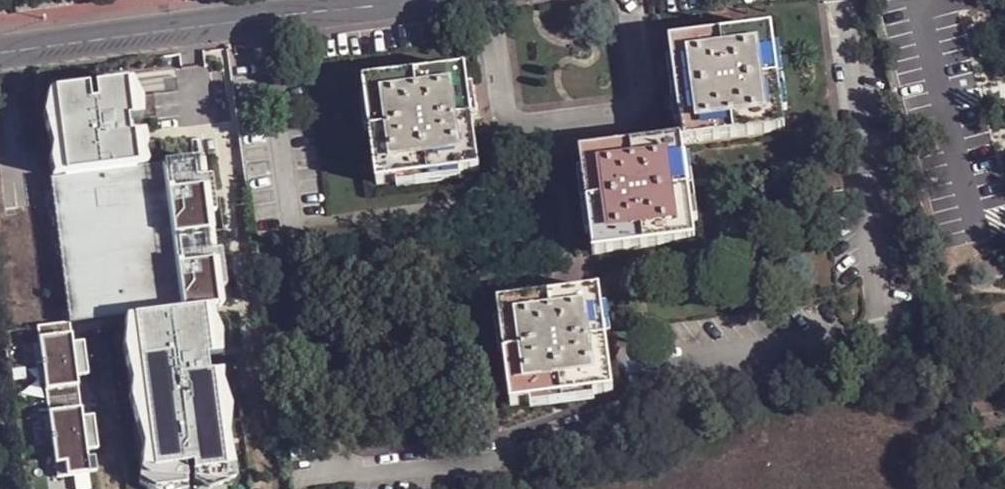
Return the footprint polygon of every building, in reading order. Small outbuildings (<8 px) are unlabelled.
[(669,41),(682,139),(683,145),(783,131),(770,28),(669,41)] [(469,68),(366,83),(379,184),(482,171),(473,100),(469,68)] [(67,177),(67,180),(139,170),(139,167),(134,136),(130,137),(127,122),(133,121),(128,84),(96,88),(98,105),(91,106),(89,89),(55,94),(67,177)] [(67,177),(55,94),(50,95),(45,118),(54,150),(52,162),(52,165),(55,179),(67,177)] [(146,135),(134,136),(139,167),(149,165),(146,157),(148,148),(146,135)] [(594,255),(697,242),(683,145),(682,139),(582,152),(594,255)] [(163,162),(164,166),(184,310),(133,316),(152,483),(184,479),(182,465),(188,464),(190,472),(222,469),(212,373),(206,373),(204,357),(209,357),(203,307),(213,306),(217,305),(198,161),(198,158),(163,162)] [(198,161),(217,305),(224,304),(221,286),(228,285),(223,247),(216,248),(211,213),(218,212),(213,174),(206,175),(204,160),(198,161)] [(133,316),(184,310),(164,166),(139,170),(67,180),(54,181),(69,324),(70,324),(126,317),(133,316)] [(17,227),(19,266),(50,265),(48,226),(17,227)] [(612,369),(601,289),(497,303),(509,405),(615,392),(612,369)] [(203,307),(209,357),(219,356),(219,333),(211,317),(213,306),(203,307)] [(184,479),(152,483),(133,316),(126,317),(123,345),(130,380),(128,397),(142,445),(136,485),(144,488),(179,488),(185,487),(184,479)] [(70,324),(69,324),(38,328),(40,343),(44,382),(48,416),(51,435),(55,475),(92,471),(91,461),(86,461),(85,450),(96,448),(92,415),(81,417),(76,375),(87,373),(83,341),(72,342),(70,324)] [(44,382),(40,343),(34,344),(39,382),(44,382)] [(212,373),(222,469),(229,468),(225,446),(229,411),(219,382),(219,372),(212,373)]
